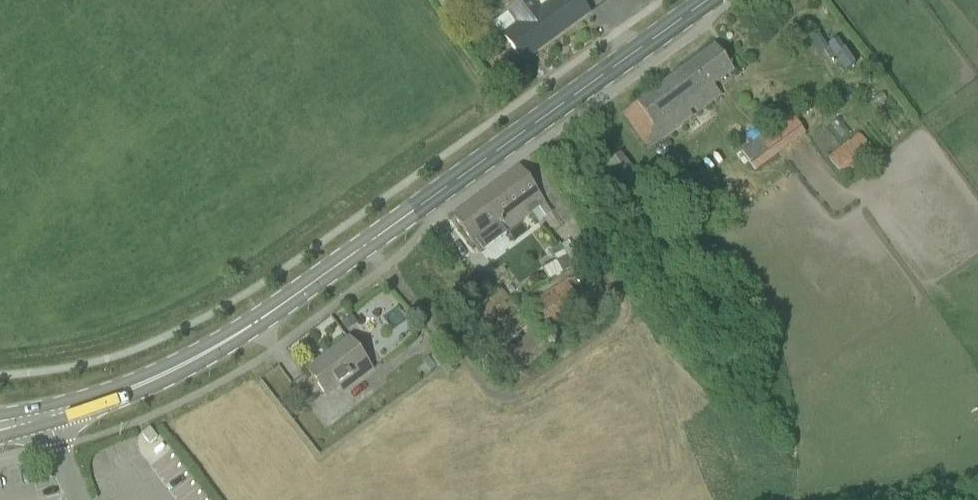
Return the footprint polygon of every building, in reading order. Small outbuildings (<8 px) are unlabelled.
[(517,26),(504,36),(523,62),(590,13),(582,3),(583,2),(582,0),(524,0),(507,13),(517,26)] [(828,46),(846,71),(856,64),(838,39),(828,46)] [(716,45),(623,114),(649,149),(693,117),(691,113),(695,110),(698,113),(722,95),(714,85),(734,71),(716,45)] [(756,170),(815,127),(805,113),(794,121),(791,116),(743,152),(756,170)] [(829,158),(844,177),(874,154),(859,135),(829,158)] [(481,251),(531,214),(527,209),(542,199),(519,168),(454,217),(480,252),(481,251)] [(606,300),(588,269),(532,302),(550,333),(606,300)] [(475,280),(483,290),(494,281),(489,276),(481,275),(475,280)] [(516,380),(551,349),(497,289),(462,320),(516,380)] [(352,316),(341,324),(348,333),(359,325),(352,316)] [(342,395),(374,372),(349,340),(308,371),(327,397),(337,389),(342,395)] [(422,364),(424,366),(431,373),(437,367),(429,358),(422,364)]
